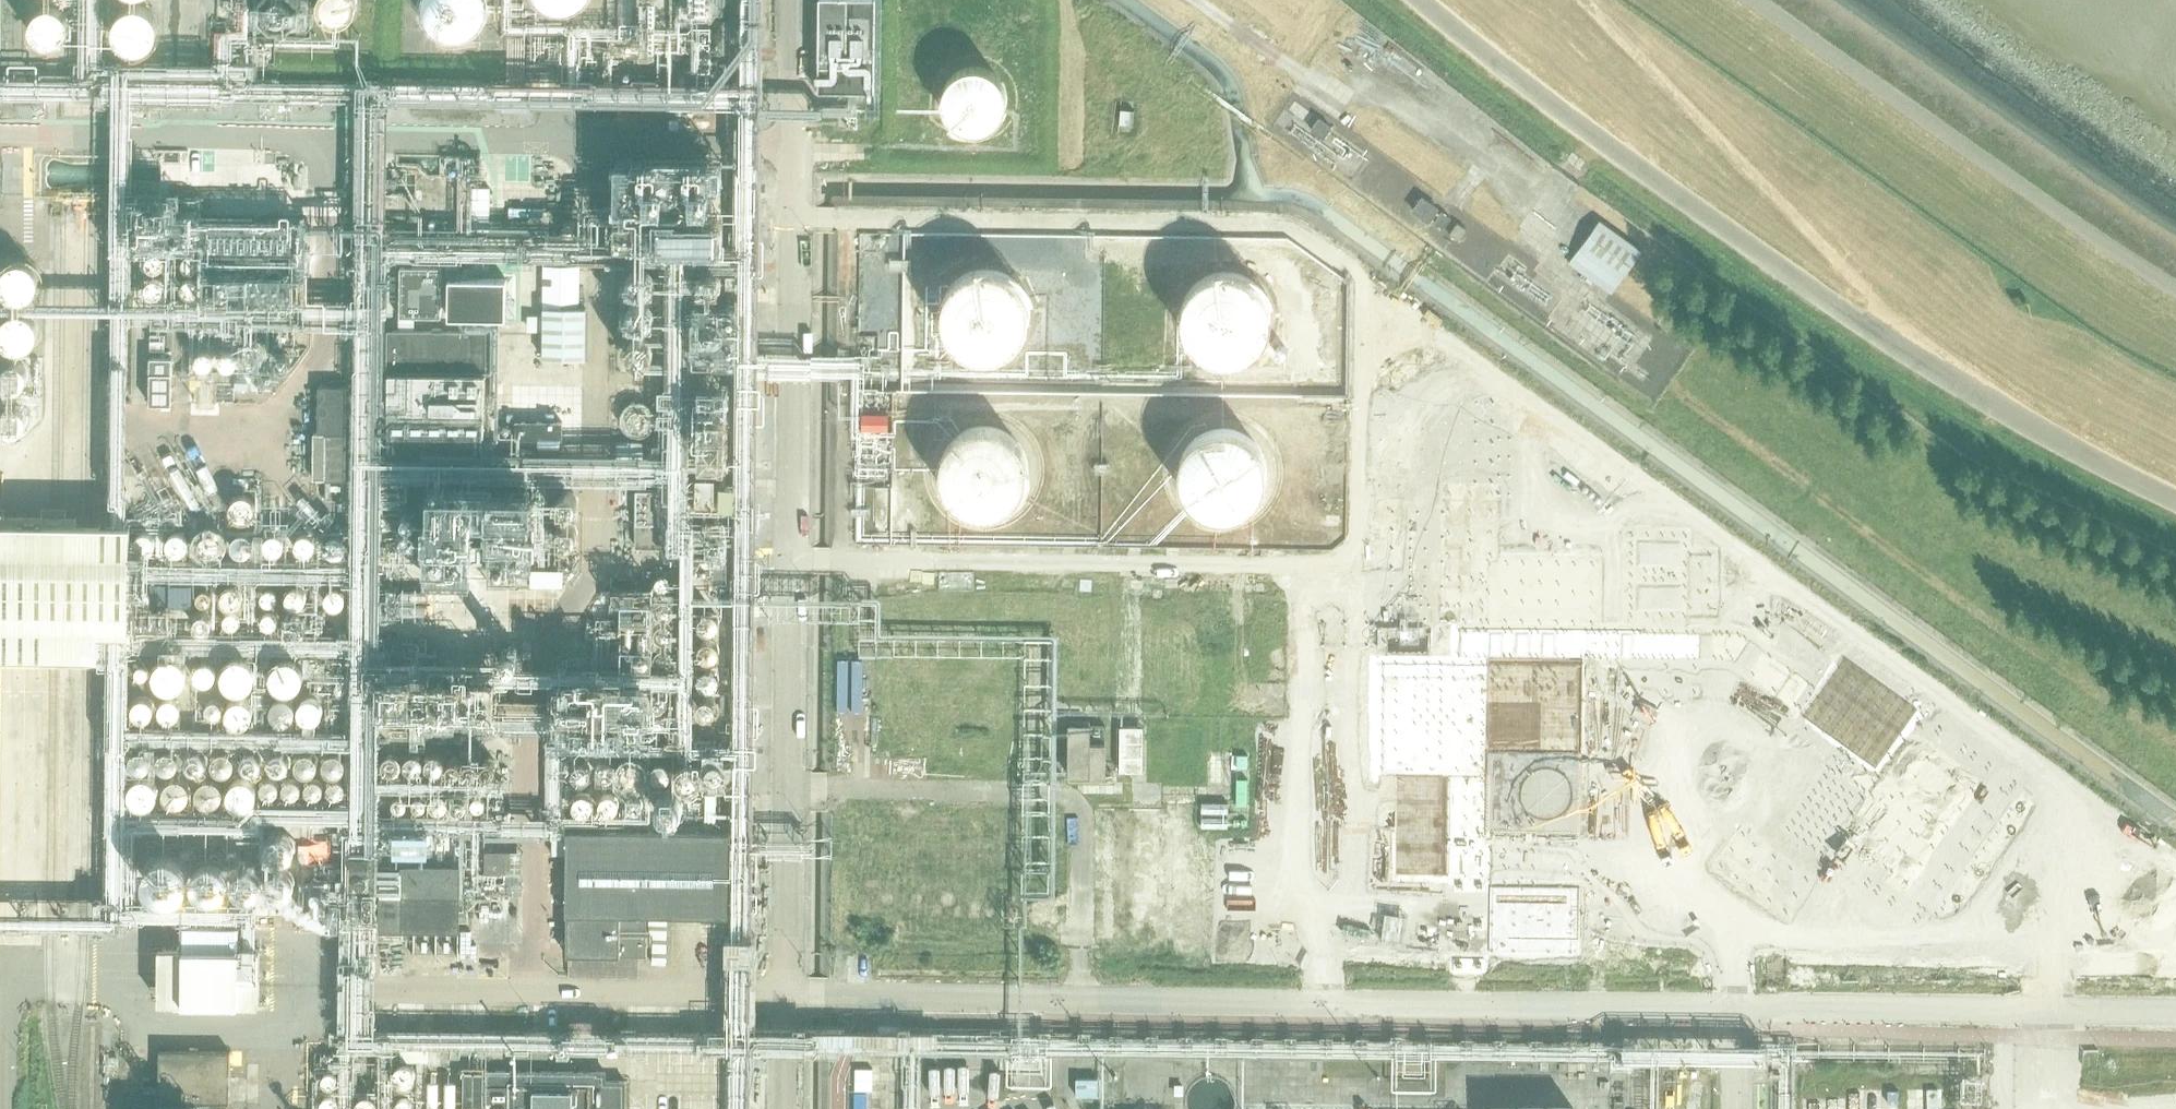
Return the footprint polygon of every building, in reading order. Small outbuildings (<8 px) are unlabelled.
[(75,15),(73,8),(69,2),(66,0),(49,0),(45,2),(41,8),(39,15),(40,19),(41,22),(44,28),(50,32),(56,33),(64,32),(69,28),(73,23),(75,15)] [(364,7),(363,0),(325,0),(324,2),(323,7),(324,11),(325,15),(330,22),(337,26),(343,27),(350,26),(358,22),(361,18),(362,15),(364,7)] [(482,2),(482,0),(415,0),(415,2),(416,8),(418,14),(421,20),(425,25),(430,29),(435,32),(443,35),(448,35),(454,35),(462,32),(467,29),(472,26),(476,21),(479,15),(481,9),(482,2)] [(538,2),(545,6),(556,8),(563,8),(569,7),(577,3),(580,0),(581,0),(536,0),(538,2)] [(160,30),(160,26),(159,20),(155,14),(150,10),(144,9),(137,10),(131,13),(126,19),(125,26),(126,32),(130,39),(136,43),(141,44),(149,43),(155,39),(158,34),(160,30)] [(1006,101),(1007,94),(1007,88),(1005,81),(1002,75),(998,70),(992,65),(987,62),(982,60),(974,58),(966,58),(958,60),(951,64),(946,69),(941,74),(938,81),(936,87),(935,94),(936,101),(937,107),(940,113),(945,119),(951,124),(958,128),(969,130),(977,130),(985,128),(991,124),(996,120),(1002,113),(1004,108),(1006,101)] [(865,74),(835,76),(836,89),(866,87),(865,74)] [(1025,107),(1032,99),(1023,92),(998,126),(1013,137),(1032,112),(1025,107)] [(1365,164),(1374,153),(1363,144),(1354,154),(1365,164)] [(699,177),(698,197),(745,199),(746,179),(699,177)] [(1577,259),(1621,286),(1649,239),(1605,213),(1577,259)] [(1402,272),(1411,263),(1398,251),(1389,261),(1402,272)] [(7,270),(6,273),(5,277),(4,280),(5,284),(6,287),(8,291),(10,293),(13,296),(16,297),(21,299),(24,298),(27,298),(30,297),(33,295),(36,293),(38,290),(39,287),(40,284),(41,280),(40,277),(39,273),(37,270),(35,268),(33,265),(30,264),(26,263),(23,262),(19,263),(16,264),(13,265),(10,267),(7,270)] [(1022,318),(1023,309),(1022,299),(1020,292),(1016,284),(1011,278),(1005,272),(997,268),(989,265),(980,264),(970,264),(961,267),(952,272),(947,276),(941,283),(937,290),(934,299),(933,308),(934,317),(936,325),(940,333),(945,340),(952,345),(961,350),(969,353),(977,354),(988,353),(996,350),(1002,347),(1010,341),(1015,335),(1019,327),(1022,318)] [(1269,317),(1270,309),(1269,300),(1267,293),(1263,285),(1258,279),(1252,273),(1243,268),(1235,265),(1227,264),(1219,264),(1211,266),(1203,269),(1195,275),(1189,280),(1184,288),(1181,297),(1179,307),(1180,315),(1182,324),(1186,333),(1191,339),(1197,345),(1205,349),(1214,353),(1222,354),(1230,354),(1240,351),(1248,347),(1255,342),(1260,336),(1266,326),(1269,317)] [(585,309),(578,309),(578,265),(543,265),(543,359),(585,359),(585,309)] [(507,279),(449,278),(449,316),(506,317),(507,279)] [(8,320),(6,323),(5,327),(5,330),(5,333),(6,337),(8,341),(10,343),(13,346),(17,347),(21,348),(24,348),(27,348),(31,347),(34,345),(36,343),(38,340),(40,337),(41,334),(41,330),(41,327),(40,323),(38,320),(36,317),(33,315),(30,314),(27,312),(23,312),(19,313),(16,313),(13,315),(11,317),(8,320)] [(257,338),(239,330),(236,337),(217,328),(204,356),(240,373),(257,338)] [(485,332),(388,331),(387,433),(484,434),(485,332)] [(181,402),(183,364),(160,363),(159,400),(181,402)] [(30,408),(54,396),(43,375),(20,387),(30,408)] [(1023,477),(1024,467),(1023,458),(1021,450),(1018,444),(1013,437),(1006,431),(1000,427),(991,424),(983,423),(975,423),(966,425),(959,428),(950,435),(944,442),(940,449),(937,458),(936,465),(937,474),(939,482),(942,489),(947,496),(955,503),(962,507),(971,510),(979,511),(987,511),(993,509),(1002,505),(1010,500),(1016,493),(1020,486),(1023,477)] [(1261,479),(1262,469),(1261,461),(1259,453),(1256,446),(1250,439),(1244,433),(1237,429),(1228,427),(1220,425),(1208,426),(1202,429),(1194,433),(1188,438),(1182,444),(1178,452),(1175,461),(1175,469),(1175,478),(1178,487),(1182,494),(1187,500),(1194,506),(1201,509),(1209,512),(1218,513),(1227,512),(1236,509),(1243,506),(1250,500),(1255,494),(1259,487),(1261,479)] [(246,518),(248,518),(250,518),(252,518),(254,517),(255,516),(257,515),(258,514),(259,512),(259,510),(260,508),(260,506),(259,504),(258,503),(257,501),(256,499),(254,498),(252,497),(250,497),(248,497),(246,498),(244,498),(242,499),(241,501),(240,503),(239,505),(239,507),(239,509),(239,512),(240,514),(242,516),(244,517),(246,518)] [(55,625),(88,626),(99,626),(99,631),(129,631),(131,524),(89,523),(56,523),(0,522),(0,625),(55,625)] [(147,550),(150,551),(152,551),(154,550),(156,550),(157,549),(159,547),(160,546),(161,544),(161,542),(162,540),(161,539),(161,537),(160,535),(159,533),(158,532),(156,531),(154,530),(152,530),(150,530),(148,530),(146,531),(144,532),(143,533),(141,535),(141,537),(140,540),(140,542),(141,544),(142,546),(144,548),(145,549),(147,550)] [(179,551),(181,552),(183,552),(185,551),(187,551),(188,550),(190,548),(191,547),(192,546),(193,544),(193,541),(193,540),(192,538),(192,536),(190,534),(189,533),(188,532),(185,531),(183,531),(181,531),(179,531),(177,532),(176,533),(174,534),(173,536),(172,538),(172,541),(172,543),(173,545),(174,547),(175,549),(177,550),(179,551)] [(211,552),(213,552),(215,552),(217,552),(219,552),(221,551),(222,549),(223,548),(224,546),(225,544),(225,542),(225,540),(225,539),(224,537),(223,535),(221,534),(220,533),(217,532),(215,531),(213,531),(211,532),(209,533),(208,534),(206,535),(205,537),(204,539),(204,542),(204,544),(205,546),(206,548),(207,550),(209,551),(211,552)] [(243,553),(245,554),(247,554),(249,553),(251,553),(252,552),(254,550),(255,549),(256,547),(257,545),(257,543),(257,542),(256,540),(256,538),(254,536),(253,535),(252,534),(249,533),(247,533),(245,533),(243,533),(241,534),(240,535),(238,536),(237,538),(236,540),(236,543),(236,545),(237,547),(238,549),(239,551),(241,552),(243,553)] [(275,554),(277,554),(279,554),(281,554),(283,554),(284,553),(286,551),(287,550),(288,548),(289,546),(289,544),(289,542),(288,540),(288,539),(286,537),(285,536),(284,535),(281,534),(279,533),(277,533),(275,534),(273,535),(272,536),(270,537),(269,539),(268,541),(268,544),(268,546),(269,548),(270,550),(271,552),(273,553),(275,554)] [(305,555),(307,555),(309,555),(311,555),(313,555),(314,553),(316,552),(317,551),(318,549),(319,547),(319,545),(319,543),(318,541),(318,540),(316,538),(315,537),(314,536),(311,535),(309,534),(307,534),(305,535),(303,536),(302,537),(300,538),(299,540),(298,542),(298,544),(298,547),(299,549),(299,551),(301,553),(303,554),(305,555)] [(1686,535),(1629,534),(1628,618),(1685,619),(1686,535)] [(338,556),(340,556),(342,556),(344,556),(346,555),(347,554),(349,553),(350,552),(351,550),(352,548),(352,546),(352,544),(351,542),(351,541),(349,539),(348,538),(347,537),(344,536),(342,535),(340,535),(338,536),(336,536),(335,538),(333,539),(332,541),(331,543),(331,545),(331,548),(332,550),(333,552),(334,554),(336,555),(338,556)] [(544,552),(544,569),(567,569),(567,552),(544,552)] [(240,570),(229,592),(244,599),(255,577),(240,570)] [(213,593),(205,619),(221,624),(229,598),(213,593)] [(1152,623),(1163,608),(1154,601),(1143,617),(1152,623)] [(1173,601),(1167,618),(1181,622),(1186,605),(1173,601)] [(1024,699),(1010,686),(1029,666),(1016,654),(1005,666),(1013,673),(980,707),(999,726),(1024,699)] [(987,675),(1004,670),(1000,655),(982,660),(987,675)] [(1414,703),(1445,702),(1445,655),(1413,655),(1414,703)] [(191,680),(192,673),(191,668),(188,662),(184,659),(181,657),(176,656),(173,656),(169,657),(163,660),(159,666),(157,673),(158,680),(162,685),(168,689),(176,691),(182,689),(188,685),(191,680)] [(965,656),(957,680),(972,685),(981,661),(965,656)] [(261,681),(262,675),(261,669),(258,662),(252,659),(244,657),(238,659),(233,662),(229,669),(228,675),(229,682),(233,687),(237,690),(244,692),(251,691),(257,687),(261,681)] [(309,681),(310,675),(309,669),(306,664),(302,660),(299,658),(295,657),(291,657),(287,658),(281,662),(277,668),(275,675),(277,681),(280,687),(286,691),(294,692),(300,691),(306,687),(309,681)] [(1407,703),(1407,657),(1376,657),(1376,703),(1407,703)] [(212,662),(210,662),(207,662),(206,663),(204,664),(202,665),(201,666),(200,668),(199,669),(199,671),(199,673),(199,675),(200,677),(201,679),(202,680),(204,682),(205,682),(207,683),(209,683),(212,683),(214,682),(215,681),(217,680),(218,679),(219,677),(220,674),(220,672),(220,670),(219,667),(218,666),(216,664),(214,663),(212,662)] [(1888,690),(1788,830),(1932,931),(2031,791),(1888,690)] [(163,709),(164,711),(164,713),(165,714),(166,716),(168,717),(169,719),(171,719),(173,720),(175,720),(177,719),(179,719),(180,718),(182,716),(183,715),(184,713),(185,711),(185,709),(185,707),(184,705),(183,703),(182,701),(180,700),(178,699),(176,699),(174,698),(171,699),(169,699),(167,701),(166,702),(165,704),(164,706),(163,709)] [(145,719),(147,720),(149,720),(151,719),(153,719),(154,718),(156,717),(157,715),(158,714),(158,712),(159,710),(159,708),(158,706),(157,704),(156,702),(155,701),(153,700),(151,699),(149,699),(147,699),(145,699),(143,700),(141,701),(140,702),(139,704),(138,707),(138,709),(138,711),(138,714),(139,715),(141,717),(143,718),(145,719)] [(245,720),(247,720),(249,720),(251,720),(253,720),(255,719),(256,717),(257,716),(258,714),(259,712),(259,710),(259,708),(259,707),(258,705),(257,703),(255,702),(254,701),(251,700),(249,699),(247,699),(245,700),(243,701),(242,702),(240,703),(239,705),(238,707),(238,710),(238,712),(239,714),(240,716),(241,718),(243,719),(245,720)] [(296,711),(296,708),(295,706),(295,705),(294,703),(292,702),(290,700),(289,700),(287,699),(285,699),(283,699),(281,700),(279,701),(278,702),(277,704),(276,705),(275,707),(275,710),(275,711),(275,714),(276,716),(278,717),(279,718),(281,719),(283,720),(285,720),(288,720),(290,720),(292,718),(293,717),(295,715),(295,713),(296,711)] [(213,721),(215,721),(217,721),(219,721),(221,721),(223,720),(224,718),(225,717),(226,715),(227,713),(227,711),(227,709),(227,707),(226,706),(225,704),(223,703),(222,702),(220,701),(218,700),(215,700),(213,701),(212,702),(210,703),(208,704),(207,706),(206,708),(206,711),(206,713),(207,715),(208,717),(209,719),(211,720),(213,721)] [(305,707),(304,709),(304,711),(304,713),(305,715),(306,716),(307,718),(308,719),(310,720),(312,721),(314,721),(316,721),(318,721),(319,720),(321,719),(323,718),(324,716),(325,714),(325,712),(325,710),(325,708),(324,706),(323,705),(322,703),(320,702),(318,701),(316,700),(313,700),(311,701),(309,702),(307,703),(306,705),(305,707)] [(1150,718),(1127,718),(1127,770),(1151,769),(1150,718)] [(1088,726),(1069,726),(1068,776),(1104,776),(1104,746),(1088,745),(1088,726)] [(1216,776),(1234,776),(1234,750),(1216,750),(1216,776)] [(168,772),(170,773),(172,773),(174,772),(176,772),(178,771),(179,769),(180,768),(181,766),(182,764),(182,762),(182,761),(182,759),(181,757),(180,755),(178,754),(177,753),(174,752),(172,752),(170,751),(168,752),(166,753),(165,754),(163,755),(162,757),(161,759),(161,762),(161,764),(162,766),(163,768),(164,770),(166,771),(168,772)] [(192,769),(194,770),(195,771),(197,772),(199,772),(201,772),(203,772),(205,771),(206,770),(208,769),(209,767),(210,765),(210,763),(210,762),(210,760),(210,757),(209,756),(207,754),(206,753),(204,752),(202,751),(200,751),(198,751),(196,752),(194,752),(192,754),(191,756),(190,758),(189,760),(189,762),(190,765),(191,767),(192,769)] [(136,769),(138,771),(140,772),(142,772),(144,773),(146,773),(148,772),(149,772),(151,771),(152,769),(154,768),(154,766),(155,764),(155,762),(155,760),(154,758),(154,757),(152,755),(151,754),(149,753),(147,752),(145,752),(143,752),(141,752),(139,753),(137,755),(136,757),(135,759),(134,761),(134,763),(134,766),(135,767),(136,769)] [(233,773),(234,771),(236,770),(237,768),(238,766),(238,764),(238,762),(238,761),(237,759),(236,757),(235,756),(234,754),(232,753),(230,753),(228,752),(226,753),(224,753),(222,754),(221,755),(219,757),(218,759),(217,760),(217,762),(217,764),(217,767),(219,769),(220,771),(222,772),(224,773),(226,773),(228,774),(230,773),(233,773)] [(252,773),(255,773),(257,773),(259,773),(261,772),(262,771),(264,770),(265,768),(266,767),(266,765),(267,763),(266,761),(266,759),(265,757),(264,756),(263,754),(261,753),(259,752),(257,752),(255,752),(253,752),(251,753),(249,754),(248,756),(247,757),(246,760),(245,762),(245,764),(246,767),(247,768),(249,770),(250,771),(252,773)] [(281,773),(283,773),(285,773),(287,773),(289,773),(290,772),(292,770),(293,769),(294,767),(294,765),(295,763),(295,761),(294,759),(293,758),(292,756),(291,755),(289,754),(287,753),(285,752),(283,752),(281,753),(279,754),(277,755),(276,756),(275,758),(274,760),(273,763),(274,765),(274,767),(275,769),(277,771),(279,772),(281,773)] [(307,773),(310,773),(312,773),(314,773),(316,772),(317,771),(319,770),(320,769),(321,767),(321,765),(322,763),(322,761),(321,759),(320,758),(319,756),(318,754),(316,754),(314,753),(312,752),(310,752),(308,753),(306,753),(304,754),(303,756),(302,758),(301,760),(300,762),(301,764),(301,767),(302,769),(304,771),(305,772),(307,773)] [(335,773),(337,773),(340,773),(341,773),(343,772),(345,771),(347,770),(348,768),(349,767),(349,765),(349,763),(349,761),(349,759),(348,757),(347,756),(345,754),(344,753),(342,752),(340,752),(338,752),(336,752),(334,753),(332,754),(331,756),(329,757),(328,760),(328,762),(328,764),(329,767),(330,768),(332,770),(333,772),(335,773)] [(680,809),(699,786),(684,773),(665,797),(680,809)] [(634,803),(651,807),(659,781),(641,776),(634,803)] [(608,780),(592,777),(588,796),(603,800),(608,780)] [(142,805),(147,807),(152,807),(157,804),(161,800),(163,796),(163,790),(161,785),(157,781),(152,778),(145,778),(140,781),(136,785),(134,791),(134,797),(137,802),(142,805)] [(243,807),(246,807),(249,807),(252,807),(254,806),(256,804),(259,802),(260,801),(261,798),(262,796),(262,793),(262,791),(261,788),(260,786),(258,783),(256,781),(254,779),(251,779),(247,778),(245,778),(242,779),(239,781),(237,783),(235,785),(234,788),(233,791),(233,794),(234,797),(235,799),(236,802),(238,804),(241,806),(243,807)] [(618,800),(635,792),(630,781),(613,789),(618,800)] [(1176,830),(1153,829),(1152,855),(1175,856),(1176,830)] [(727,833),(567,831),(566,955),(645,956),(646,914),(726,915),(727,833)] [(1108,833),(1108,845),(1127,845),(1127,832),(1108,833)] [(284,858),(286,858),(288,858),(290,858),(292,858),(293,856),(295,855),(296,854),(297,852),(297,850),(298,848),(298,846),(297,844),(296,843),(295,841),(294,840),(292,839),(290,838),(288,837),(286,837),(284,838),(282,838),(280,840),(279,841),(278,843),(277,845),(276,847),(277,850),(277,852),(278,854),(280,856),(282,857),(284,858)] [(402,892),(380,892),(380,929),(458,930),(459,867),(403,867),(402,892)] [(282,896),(285,896),(287,896),(289,896),(291,895),(292,894),(294,893),(295,891),(296,890),(296,888),(297,886),(296,884),(296,882),(295,880),(294,879),(293,877),(291,876),(289,875),(287,875),(285,875),(283,875),(281,876),(279,877),(278,879),(277,881),(276,883),(275,885),(275,887),(276,890),(277,891),(279,893),(280,895),(282,896)] [(23,988),(0,987),(0,1047),(22,1048),(23,988)] [(1056,1074),(1057,1062),(1029,1060),(1029,1072),(1056,1074)] [(680,1108),(722,1108),(723,1065),(682,1063),(680,1108)] [(486,1070),(486,1108),(624,1108),(625,1081),(605,1080),(605,1072),(486,1070)] [(1083,1070),(1083,1094),(1107,1094),(1107,1070),(1083,1070)] [(1236,1099),(1234,1091),(1231,1086),(1225,1081),(1222,1080),(1216,1079),(1210,1080),(1207,1081),(1201,1086),(1198,1092),(1196,1099),(1198,1107),(1199,1108),(1233,1108),(1234,1107),(1236,1099)] [(332,1103),(346,1103),(346,1084),(332,1084),(332,1103)] [(1595,1091),(1566,1090),(1566,1087),(1534,1086),(1533,1108),(1557,1108),(1574,1108),(1594,1108),(1595,1091)]
